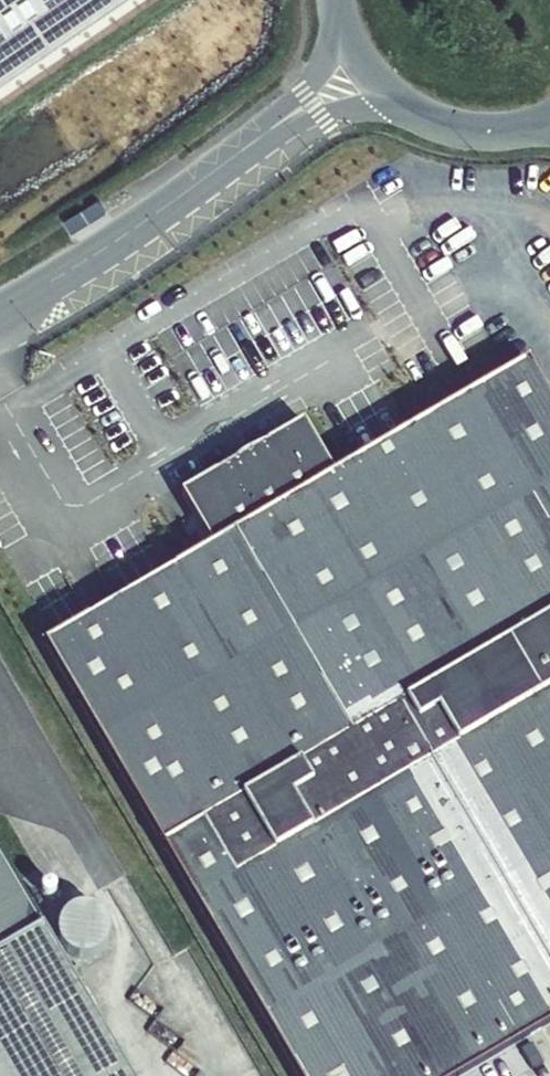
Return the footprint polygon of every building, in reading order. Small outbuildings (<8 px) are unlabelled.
[(114,0),(0,0),(0,77),(114,0)] [(287,1075),(469,1075),(549,1030),(549,389),(537,366),(334,482),(305,430),(181,501),(211,553),(118,607),(120,611),(108,618),(106,614),(39,653),(287,1075)] [(118,607),(106,614),(108,618),(120,611),(118,607)] [(36,926),(0,863),(0,947),(36,926)] [(36,926),(0,947),(0,1075),(123,1075),(36,926)]
